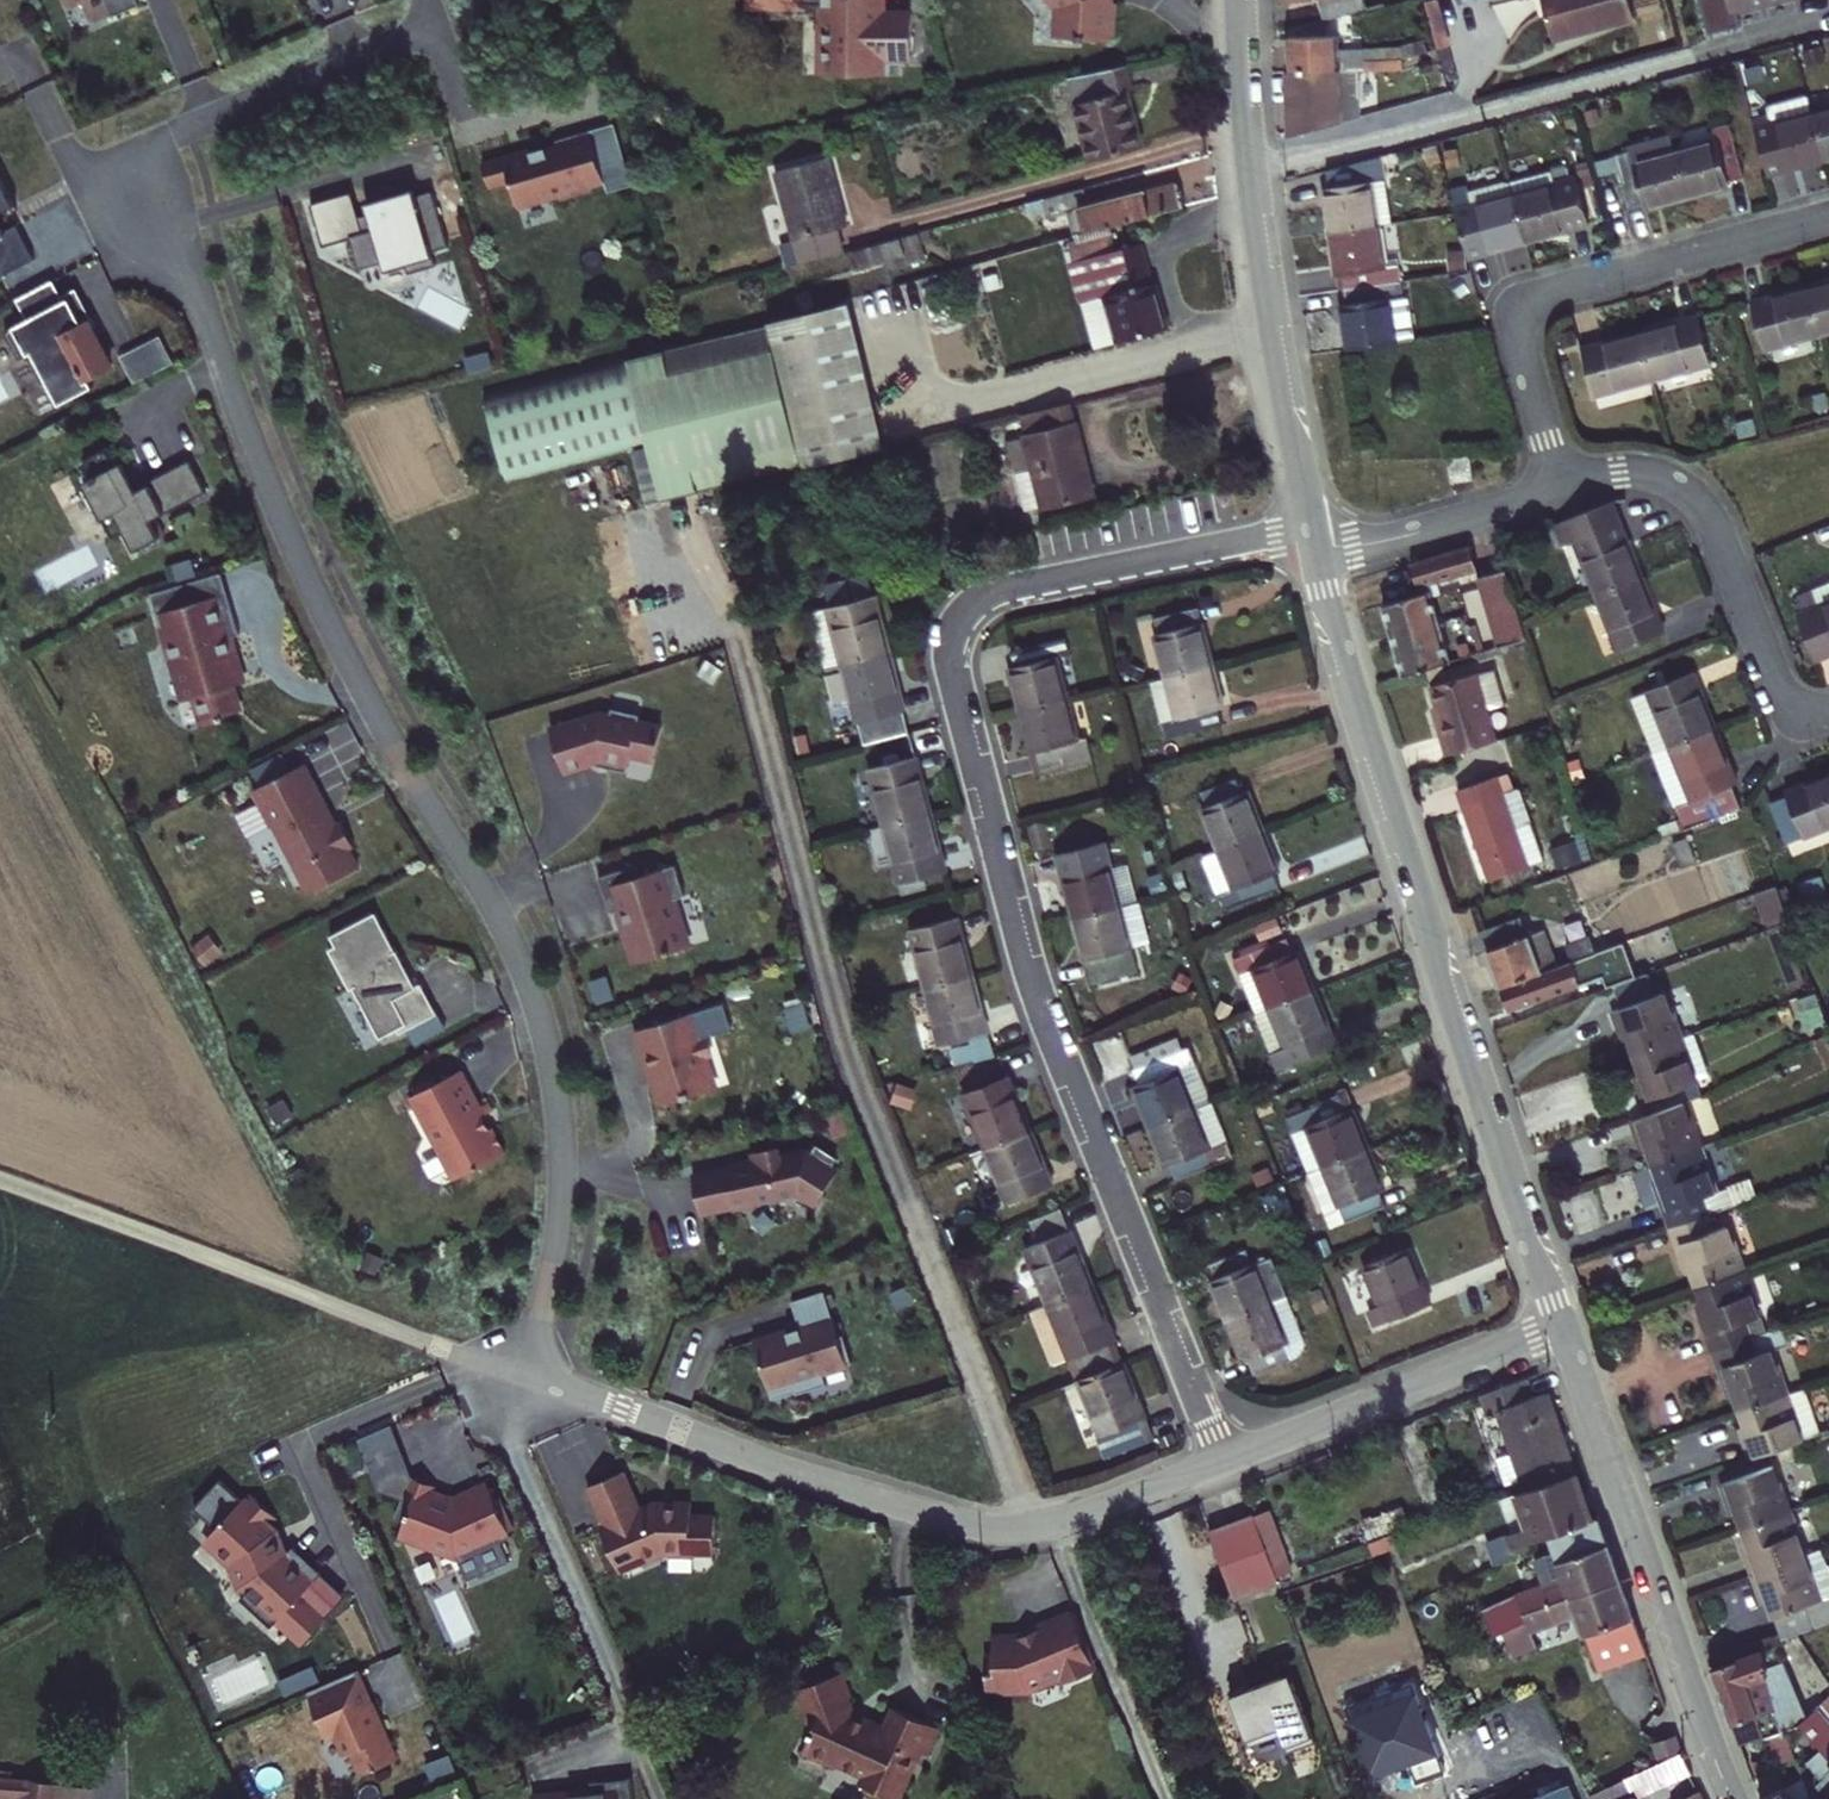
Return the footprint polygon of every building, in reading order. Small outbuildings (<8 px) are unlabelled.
[(87,23),(137,1),(137,0),(77,0),(87,23)] [(743,6),(820,8),(818,70),(886,71),(886,59),(908,60),(910,7),(888,6),(888,0),(743,0),(743,6)] [(1052,6),(1051,34),(1111,35),(1112,0),(1047,0),(1052,6)] [(1335,0),(1288,0),(1294,21),(1338,9),(1335,0)] [(1557,37),(1639,15),(1635,0),(1547,0),(1557,37)] [(1280,66),(1353,62),(1357,62),(1357,55),(1357,51),(1332,52),(1330,31),(1278,34),(1280,66)] [(1395,41),(1356,43),(1357,51),(1357,55),(1395,52),(1395,41)] [(1128,84),(1123,59),(1064,73),(1083,157),(1132,146),(1118,86),(1128,84)] [(1283,131),(1356,109),(1353,62),(1280,66),(1283,131)] [(1791,90),(1746,102),(1748,110),(1735,113),(1749,166),(1765,161),(1767,169),(1809,157),(1796,107),(1791,90)] [(1796,107),(1809,157),(1828,151),(1828,98),(1796,107)] [(1701,132),(1657,143),(1670,194),(1714,182),(1712,175),(1728,171),(1714,117),(1698,121),(1701,132)] [(589,127),(478,157),(487,190),(509,184),(516,209),(605,185),(589,127)] [(1630,206),(1670,194),(1657,143),(1617,154),(1614,143),(1597,148),(1612,202),(1628,198),(1630,206)] [(1316,224),(1368,217),(1363,171),(1373,169),(1370,146),(1316,160),(1318,177),(1310,178),(1316,224)] [(775,170),(802,266),(848,253),(840,225),(849,222),(830,155),(775,170)] [(1541,160),(1495,172),(1511,237),(1575,219),(1562,171),(1545,176),(1541,160)] [(1429,169),(1449,255),(1470,250),(1469,248),(1511,237),(1495,172),(1454,183),(1449,164),(1429,169)] [(1052,189),(1064,232),(1177,200),(1169,174),(1082,198),(1077,183),(1052,189)] [(12,200),(0,177),(0,206),(12,200)] [(412,186),(364,200),(368,214),(360,216),(364,232),(351,236),(362,274),(385,267),(391,286),(409,281),(406,271),(437,263),(433,248),(445,245),(430,191),(414,196),(412,186)] [(40,261),(18,219),(5,226),(0,216),(0,281),(40,261)] [(1373,259),(1368,217),(1316,224),(1321,266),(1330,264),(1332,279),(1369,274),(1367,260),(1373,259)] [(1068,296),(1073,295),(1094,289),(1107,336),(1156,322),(1131,237),(1057,258),(1068,296)] [(1371,288),(1369,274),(1332,279),(1333,291),(1325,293),(1331,342),(1383,335),(1377,287),(1371,288)] [(1800,282),(1812,330),(1828,326),(1828,274),(1800,282)] [(49,280),(11,301),(20,315),(10,321),(57,402),(116,369),(74,295),(62,302),(49,280)] [(1754,345),(1812,330),(1800,282),(1742,296),(1754,345)] [(1086,342),(1107,336),(1094,289),(1073,295),(1086,342)] [(667,501),(885,444),(847,302),(484,398),(507,484),(653,446),(667,501)] [(1689,310),(1632,324),(1644,374),(1701,360),(1689,310)] [(1587,389),(1644,374),(1632,324),(1575,338),(1587,389)] [(1093,490),(1069,397),(1020,410),(1035,469),(1018,473),(1027,507),(1093,490)] [(1378,461),(1376,445),(1361,448),(1363,463),(1378,461)] [(95,477),(64,494),(83,530),(110,515),(131,554),(162,538),(149,515),(201,487),(187,462),(134,491),(110,446),(85,459),(95,477)] [(1470,455),(1446,459),(1450,483),(1474,479),(1470,455)] [(1634,569),(1606,496),(1546,513),(1555,537),(1570,532),(1590,586),(1634,569)] [(1381,598),(1402,665),(1437,655),(1450,650),(1429,586),(1446,580),(1443,570),(1470,562),(1463,537),(1407,553),(1418,586),(1381,598)] [(1520,628),(1498,562),(1473,570),(1493,637),(1520,628)] [(1634,569),(1590,586),(1612,642),(1655,624),(1634,569)] [(1828,646),(1828,570),(1803,580),(1805,584),(1790,589),(1812,645),(1824,639),(1827,647),(1828,646)] [(217,579),(150,597),(180,705),(194,701),(201,726),(244,714),(236,682),(245,680),(217,579)] [(824,659),(874,647),(860,588),(810,601),(824,659)] [(1149,621),(1162,668),(1211,654),(1198,609),(1191,610),(1187,596),(1152,606),(1156,620),(1149,621)] [(1064,685),(1054,640),(1046,641),(1043,626),(1006,633),(1009,649),(1001,651),(1010,695),(1064,685)] [(874,647),(824,659),(839,716),(889,704),(874,647)] [(1211,654),(1162,668),(1173,708),(1159,711),(1164,727),(1220,713),(1215,698),(1222,696),(1211,654)] [(1646,697),(1662,739),(1709,719),(1686,660),(1639,678),(1640,681),(1624,686),(1631,703),(1646,697)] [(1495,737),(1474,670),(1428,685),(1439,718),(1435,719),(1446,753),(1495,737)] [(1076,742),(1064,685),(1010,695),(1023,753),(1076,742)] [(1646,697),(1631,703),(1647,745),(1662,739),(1646,697)] [(597,710),(548,725),(562,772),(601,760),(629,766),(630,759),(655,765),(664,725),(597,710)] [(1729,772),(1709,719),(1662,739),(1681,788),(1666,794),(1677,822),(1731,802),(1721,775),(1729,772)] [(865,818),(912,807),(897,747),(850,759),(865,818)] [(306,764),(252,792),(307,894),(360,866),(306,764)] [(1828,816),(1828,765),(1776,785),(1792,830),(1828,816)] [(1506,770),(1495,774),(1501,791),(1512,788),(1506,770)] [(1501,791),(1495,774),(1457,787),(1489,876),(1527,862),(1514,828),(1540,819),(1526,782),(1512,788),(1501,791)] [(1195,807),(1209,851),(1259,834),(1246,791),(1239,794),(1235,780),(1197,791),(1202,805),(1195,807)] [(912,807),(865,818),(879,874),(926,863),(912,807)] [(1272,874),(1259,834),(1209,851),(1221,892),(1229,889),(1233,903),(1269,892),(1264,877),(1272,874)] [(1053,867),(1062,912),(1113,900),(1104,856),(1093,859),(1090,843),(1055,850),(1059,866),(1053,867)] [(627,865),(596,874),(606,910),(614,910),(629,964),(690,948),(675,896),(684,893),(674,859),(629,872),(627,865)] [(1774,886),(1753,893),(1762,919),(1783,912),(1774,886)] [(1121,944),(1113,900),(1062,912),(1072,969),(1116,961),(1114,946),(1121,944)] [(907,975),(958,963),(943,903),(892,915),(907,975)] [(376,912),(323,940),(378,1044),(431,1017),(376,912)] [(1526,930),(1519,912),(1479,926),(1496,980),(1556,958),(1544,923),(1526,930)] [(1556,958),(1496,980),(1503,1001),(1597,968),(1602,979),(1631,968),(1618,935),(1556,958)] [(1244,1017),(1258,1012),(1309,994),(1294,952),(1286,955),(1281,941),(1224,962),(1244,1017)] [(1786,987),(1802,982),(1791,942),(1774,946),(1786,987)] [(958,963),(907,975),(922,1033),(972,1020),(958,963)] [(1619,1049),(1669,1033),(1654,988),(1596,1008),(1604,1030),(1612,1028),(1619,1049)] [(1323,1035),(1309,994),(1258,1012),(1272,1053),(1280,1050),(1286,1065),(1320,1053),(1315,1039),(1323,1035)] [(692,1013),(630,1032),(652,1104),(714,1084),(692,1013)] [(1669,1033),(1619,1049),(1628,1073),(1620,1075),(1633,1112),(1675,1097),(1689,1092),(1669,1033)] [(1138,1126),(1188,1106),(1173,1066),(1164,1069),(1158,1052),(1125,1065),(1131,1083),(1124,1086),(1138,1126)] [(966,1141),(1011,1121),(986,1066),(943,1086),(966,1141)] [(463,1067),(405,1098),(451,1181),(508,1150),(463,1067)] [(1307,1126),(1322,1165),(1372,1146),(1357,1105),(1350,1108),(1344,1093),(1287,1114),(1293,1130),(1307,1126)] [(1691,1144),(1675,1097),(1633,1112),(1617,1118),(1625,1141),(1631,1138),(1640,1161),(1691,1144)] [(1188,1106),(1138,1126),(1153,1167),(1162,1163),(1167,1177),(1208,1162),(1188,1106)] [(1011,1121),(966,1141),(990,1196),(1035,1176),(1011,1121)] [(747,1159),(690,1169),(698,1214),(797,1197),(815,1207),(839,1167),(832,1163),(836,1157),(814,1144),(811,1150),(806,1147),(780,1152),(779,1146),(746,1152),(747,1159)] [(1713,1207),(1691,1144),(1640,1161),(1648,1185),(1641,1187),(1654,1226),(1713,1207)] [(1372,1146),(1322,1165),(1337,1206),(1342,1205),(1347,1219),(1386,1205),(1380,1190),(1387,1187),(1372,1146)] [(1006,1234),(1031,1291),(1075,1271),(1043,1196),(1010,1210),(1018,1228),(1006,1234)] [(1713,1207),(1654,1226),(1669,1266),(1676,1263),(1684,1286),(1734,1268),(1713,1207)] [(1201,1281),(1218,1323),(1267,1305),(1251,1263),(1244,1265),(1239,1250),(1206,1262),(1211,1278),(1201,1281)] [(1405,1255),(1354,1273),(1374,1322),(1423,1304),(1405,1255)] [(1685,1312),(1698,1351),(1756,1331),(1734,1268),(1684,1286),(1692,1309),(1685,1312)] [(1110,1350),(1075,1271),(1031,1291),(1016,1299),(1038,1350),(1054,1344),(1065,1370),(1110,1350)] [(796,1324),(753,1337),(767,1387),(844,1366),(822,1289),(789,1299),(796,1324)] [(1282,1347),(1267,1305),(1218,1323),(1234,1365),(1243,1361),(1247,1372),(1280,1360),(1276,1349),(1282,1347)] [(1778,1394),(1756,1331),(1698,1351),(1713,1390),(1720,1388),(1728,1411),(1778,1394)] [(1138,1418),(1110,1350),(1065,1370),(1092,1435),(1138,1418)] [(1534,1396),(1527,1376),(1479,1395),(1486,1413),(1515,1403),(1534,1396)] [(1796,1388),(1778,1394),(1728,1411),(1737,1436),(1729,1439),(1737,1461),(1813,1434),(1796,1388)] [(1504,1429),(1526,1489),(1573,1472),(1553,1413),(1551,1414),(1543,1393),(1534,1396),(1515,1403),(1522,1421),(1504,1429)] [(1142,1427),(1138,1418),(1092,1435),(1096,1446),(1142,1427)] [(623,1468),(581,1488),(620,1572),(664,1552),(712,1552),(712,1510),(691,1510),(691,1500),(653,1500),(641,1506),(623,1468)] [(1721,1511),(1728,1531),(1780,1513),(1765,1468),(1705,1489),(1714,1513),(1721,1511)] [(1553,1502),(1562,1528),(1590,1519),(1573,1472),(1526,1489),(1533,1510),(1553,1502)] [(408,1479),(389,1540),(456,1560),(515,1535),(489,1476),(452,1492),(408,1479)] [(217,1481),(193,1504),(212,1525),(197,1542),(226,1566),(236,1587),(298,1643),(339,1598),(289,1553),(279,1524),(245,1491),(236,1500),(217,1481)] [(1275,1580),(1272,1573),(1249,1513),(1205,1530),(1230,1598),(1275,1580)] [(1799,1565),(1780,1513),(1728,1531),(1737,1555),(1730,1558),(1740,1586),(1799,1565)] [(1599,1516),(1590,1519),(1562,1528),(1548,1536),(1562,1579),(1513,1596),(1482,1611),(1495,1636),(1509,1629),(1525,1622),(1522,1613),(1622,1578),(1599,1516)] [(1799,1565),(1740,1586),(1749,1611),(1755,1609),(1768,1645),(1821,1628),(1799,1565)] [(1525,1622),(1509,1629),(1514,1644),(1581,1621),(1602,1675),(1651,1657),(1622,1578),(1522,1613),(1525,1622)] [(1029,1631),(989,1631),(990,1695),(1027,1695),(1090,1669),(1068,1615),(1029,1631)] [(1792,1729),(1761,1655),(1759,1651),(1716,1669),(1744,1742),(1770,1731),(1772,1736),(1792,1729)] [(1792,1729),(1809,1722),(1779,1653),(1761,1655),(1792,1729)] [(350,1669),(301,1690),(322,1737),(330,1733),(340,1753),(347,1750),(358,1773),(391,1758),(350,1669)] [(294,1670),(278,1677),(283,1691),(300,1684),(294,1670)] [(854,1713),(848,1696),(853,1694),(845,1671),(802,1686),(808,1705),(807,1705),(814,1725),(803,1749),(836,1764),(838,1760),(864,1772),(860,1781),(864,1783),(867,1792),(877,1796),(886,1792),(901,1798),(902,1798),(912,1777),(909,1775),(919,1751),(929,1755),(942,1726),(895,1705),(887,1724),(878,1720),(877,1723),(854,1713)] [(1291,1675),(1232,1696),(1247,1741),(1283,1729),(1288,1745),(1312,1736),(1291,1675)] [(278,1677),(261,1684),(267,1697),(283,1691),(278,1677)] [(1415,1695),(1352,1718),(1374,1776),(1410,1763),(1415,1779),(1442,1770),(1415,1695)] [(1663,1763),(1685,1752),(1671,1715),(1649,1724),(1663,1763)] [(1826,1716),(1809,1722),(1811,1725),(1828,1746),(1828,1719),(1826,1716)] [(1811,1725),(1809,1722),(1792,1729),(1802,1754),(1805,1752),(1817,1767),(1814,1770),(1828,1787),(1828,1746),(1811,1725)] [(533,1795),(534,1798),(636,1798),(634,1776),(602,1780),(603,1788),(533,1795)] [(1811,1777),(1789,1787),(1790,1789),(1768,1798),(1819,1798),(1811,1777)] [(61,1780),(0,1778),(0,1798),(59,1798),(61,1780)] [(1626,1781),(1592,1798),(1634,1798),(1626,1781)] [(1567,1788),(1537,1798),(1572,1798),(1567,1788)]
